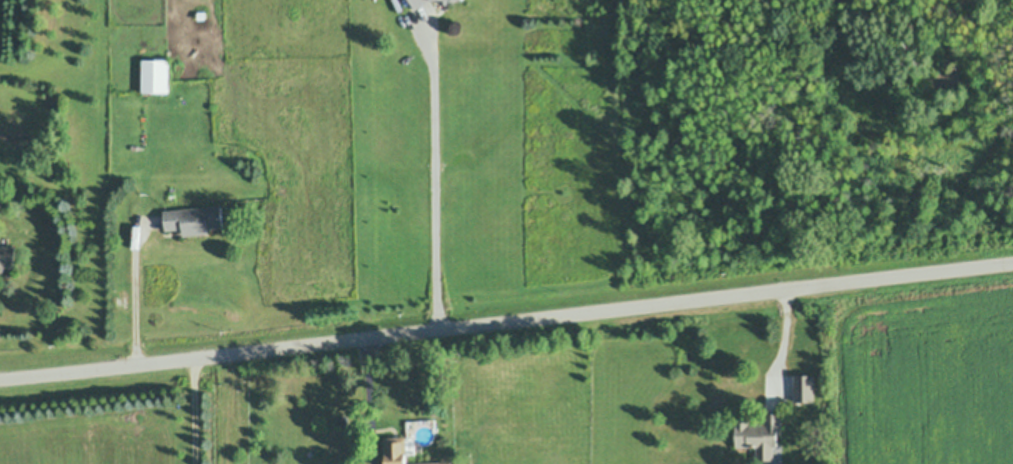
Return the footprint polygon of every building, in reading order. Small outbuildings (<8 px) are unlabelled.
[(414,9),(408,0),(428,0),(414,9)] [(168,61),(168,93),(141,93),(141,61),(168,61)] [(183,228),(165,230),(163,213),(205,210),(221,208),(222,228),(207,230),(207,234),(184,236),(183,231),(183,228)] [(3,271),(0,271),(0,246),(14,247),(12,267),(3,266),(3,271)] [(813,402),(796,402),(796,376),(813,376),(813,402)] [(781,455),(781,463),(772,463),(772,460),(767,460),(757,460),(757,445),(735,445),(736,419),(749,419),(749,423),(765,423),(765,413),(780,414),(780,448),(781,449),(781,455)] [(450,460),(450,463),(381,463),(380,457),(386,457),(385,452),(388,452),(387,437),(403,437),(414,437),(414,445),(422,445),(422,453),(404,453),(404,463),(450,460)]
